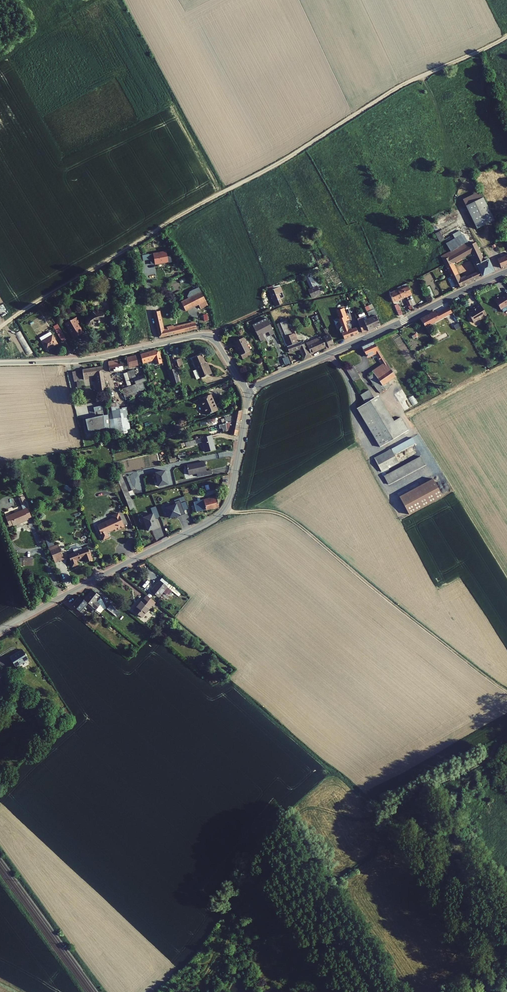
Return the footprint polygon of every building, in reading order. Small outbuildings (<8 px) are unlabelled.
[(476,228),(494,220),(482,196),(480,192),(463,200),(476,228)] [(440,242),(444,239),(439,231),(435,234),(440,242)] [(467,242),(463,234),(446,243),(450,251),(467,242)] [(441,257),(457,288),(468,283),(466,277),(465,276),(459,279),(452,263),(456,261),(461,258),(471,253),(480,271),(470,275),(473,281),(494,271),(488,259),(488,260),(486,256),(483,258),(475,242),(469,245),(467,242),(450,251),(441,257)] [(497,259),(501,268),(506,265),(506,255),(497,259)] [(308,290),(311,299),(321,294),(317,287),(319,286),(318,286),(314,276),(316,275),(320,273),(318,270),(312,273),(311,270),(303,273),(310,289),(308,290)] [(109,271),(103,273),(107,289),(101,291),(103,297),(114,295),(109,271)] [(401,286),(406,296),(411,294),(406,283),(401,286)] [(270,291),(276,306),(281,304),(279,299),(282,298),(280,293),(282,292),(280,287),(274,289),(272,286),(267,288),(268,292),(270,291)] [(397,288),(398,290),(401,298),(406,296),(401,286),(397,288)] [(188,299),(177,304),(181,313),(198,304),(205,301),(199,287),(190,292),(187,297),(188,299)] [(398,290),(390,294),(393,302),(397,300),(401,298),(398,290)] [(500,309),(506,306),(506,294),(501,298),(500,296),(494,299),(500,309)] [(482,318),(486,315),(480,304),(475,307),(476,308),(473,310),(472,309),(467,312),(473,323),(479,320),(480,320),(482,319),(482,318)] [(366,307),(365,307),(368,314),(374,328),(380,325),(376,315),(377,315),(374,309),(369,311),(367,306),(366,307)] [(103,321),(101,307),(92,309),(93,312),(90,316),(86,319),(85,322),(86,323),(87,324),(90,325),(92,325),(97,321),(97,322),(98,323),(99,322),(103,321)] [(453,326),(458,322),(452,314),(448,307),(436,314),(435,312),(420,319),(424,327),(446,315),(453,326)] [(342,333),(344,339),(358,334),(356,327),(351,329),(350,326),(346,324),(345,321),(349,320),(347,316),(346,316),(343,308),(336,311),(339,319),(338,319),(341,326),(339,330),(340,334),(342,333)] [(153,312),(159,337),(196,329),(195,323),(174,328),(173,325),(167,327),(167,329),(163,330),(159,311),(153,312)] [(357,319),(362,333),(368,330),(368,331),(374,328),(368,314),(357,319)] [(69,332),(73,339),(83,332),(80,327),(78,323),(79,322),(76,317),(65,324),(69,332)] [(266,318),(253,325),(254,327),(267,320),(266,318)] [(253,327),(260,341),(265,339),(263,334),(272,329),(267,320),(254,327),(253,327)] [(283,321),(276,324),(282,338),(292,334),(290,328),(286,320),(283,321)] [(53,326),(62,341),(66,339),(57,324),(53,326)] [(325,347),(326,349),(334,345),(325,328),(323,329),(326,335),(321,338),(325,347)] [(39,338),(47,350),(56,344),(53,340),(55,339),(50,332),(39,338)] [(282,338),(285,347),(298,342),(294,333),(292,334),(282,338)] [(307,346),(310,353),(325,347),(321,338),(320,336),(306,343),(307,346)] [(238,351),(242,359),(251,354),(243,338),(234,342),(236,345),(238,351)] [(287,347),(289,353),(299,350),(300,350),(304,359),(310,356),(309,354),(306,346),(303,341),(287,347)] [(373,342),(361,347),(366,356),(375,352),(382,364),(372,371),(373,373),(369,376),(380,393),(385,390),(382,386),(387,382),(395,377),(373,342)] [(140,355),(143,363),(155,360),(156,365),(162,364),(159,352),(157,352),(155,353),(155,351),(140,355)] [(109,366),(110,371),(123,369),(138,365),(135,355),(126,358),(127,364),(123,365),(123,363),(109,366)] [(193,358),(197,368),(205,365),(204,364),(201,355),(193,358)] [(205,366),(205,365),(197,368),(197,369),(201,378),(211,374),(208,365),(205,366)] [(346,370),(353,381),(359,377),(352,366),(346,370)] [(105,387),(102,367),(82,370),(84,380),(89,379),(88,376),(96,374),(98,387),(100,386),(100,387),(101,387),(101,388),(102,388),(102,387),(105,387)] [(168,370),(173,385),(180,383),(175,368),(168,370)] [(127,372),(130,380),(136,377),(133,370),(127,372)] [(144,375),(133,379),(135,384),(121,389),(125,400),(146,393),(142,382),(146,380),(144,375)] [(394,394),(404,411),(413,406),(402,389),(394,394)] [(360,395),(365,403),(380,428),(393,421),(378,395),(374,398),(369,390),(360,395)] [(144,395),(131,401),(133,404),(131,405),(134,412),(149,406),(144,395)] [(212,403),(214,402),(211,395),(199,399),(206,415),(217,411),(216,407),(214,407),(212,403)] [(111,403),(112,435),(130,433),(126,407),(119,408),(118,402),(111,403)] [(372,434),(380,428),(365,403),(357,408),(372,434)] [(230,416),(224,417),(226,422),(233,421),(239,423),(241,410),(235,412),(234,415),(230,416)] [(87,426),(88,432),(104,428),(104,429),(110,429),(109,417),(104,417),(103,415),(96,417),(90,418),(90,420),(83,421),(84,427),(87,426)] [(380,447),(408,430),(400,417),(393,421),(380,428),(372,434),(380,447)] [(219,429),(222,428),(223,432),(231,430),(237,430),(239,423),(233,421),(218,425),(219,429)] [(181,444),(182,446),(184,446),(186,445),(186,446),(187,447),(196,444),(203,442),(205,452),(215,449),(211,435),(181,444)] [(394,455),(415,443),(412,438),(374,458),(381,472),(398,462),(394,455)] [(109,448),(101,448),(101,460),(109,460),(109,448)] [(388,485),(425,465),(420,456),(384,476),(388,485)] [(197,473),(198,477),(212,474),(211,470),(206,471),(204,462),(187,466),(189,475),(197,473)] [(126,500),(131,499),(130,497),(135,495),(133,490),(128,492),(121,474),(116,475),(126,500)] [(399,496),(409,515),(442,497),(432,478),(399,496)] [(216,497),(194,502),(194,505),(216,499),(216,497)] [(130,510),(134,508),(131,499),(126,500),(130,510)] [(216,499),(194,505),(196,512),(218,507),(216,499)] [(185,514),(180,500),(175,502),(175,504),(165,508),(169,518),(179,514),(180,516),(185,514)] [(6,517),(9,526),(13,524),(13,525),(27,519),(27,518),(30,517),(25,504),(22,505),(23,510),(6,517)] [(160,517),(156,507),(151,509),(153,514),(155,519),(160,517)] [(98,534),(101,541),(108,537),(106,532),(106,531),(108,530),(109,531),(114,529),(115,530),(124,526),(118,513),(112,516),(113,518),(97,526),(100,533),(98,534)] [(143,517),(148,531),(158,527),(153,514),(143,517)] [(49,549),(55,563),(64,559),(58,545),(49,549)] [(74,553),(68,555),(69,559),(68,559),(70,564),(71,564),(72,567),(77,565),(75,560),(84,557),(86,562),(92,560),(87,547),(82,549),(82,550),(74,553)] [(167,587),(169,584),(162,578),(160,581),(167,587)] [(151,591),(159,597),(163,592),(166,595),(169,594),(172,591),(171,590),(167,587),(160,581),(151,591)] [(179,596),(181,593),(173,587),(171,590),(172,591),(179,596)] [(100,597),(92,590),(83,600),(88,604),(90,605),(96,610),(100,605),(96,602),(100,597)] [(143,599),(133,611),(142,618),(152,606),(153,607),(156,603),(150,598),(147,596),(147,595),(143,599)] [(72,605),(81,612),(84,608),(88,604),(83,600),(79,596),(72,605)] [(99,613),(96,610),(90,605),(87,608),(92,613),(93,612),(97,615),(99,613)] [(107,609),(116,617),(120,613),(117,611),(110,605),(107,609)] [(88,622),(89,620),(81,612),(77,617),(86,624),(88,622)] [(10,657),(16,667),(20,664),(27,660),(28,659),(22,650),(10,657)] [(1,678),(9,685),(11,681),(3,675),(1,678)]
